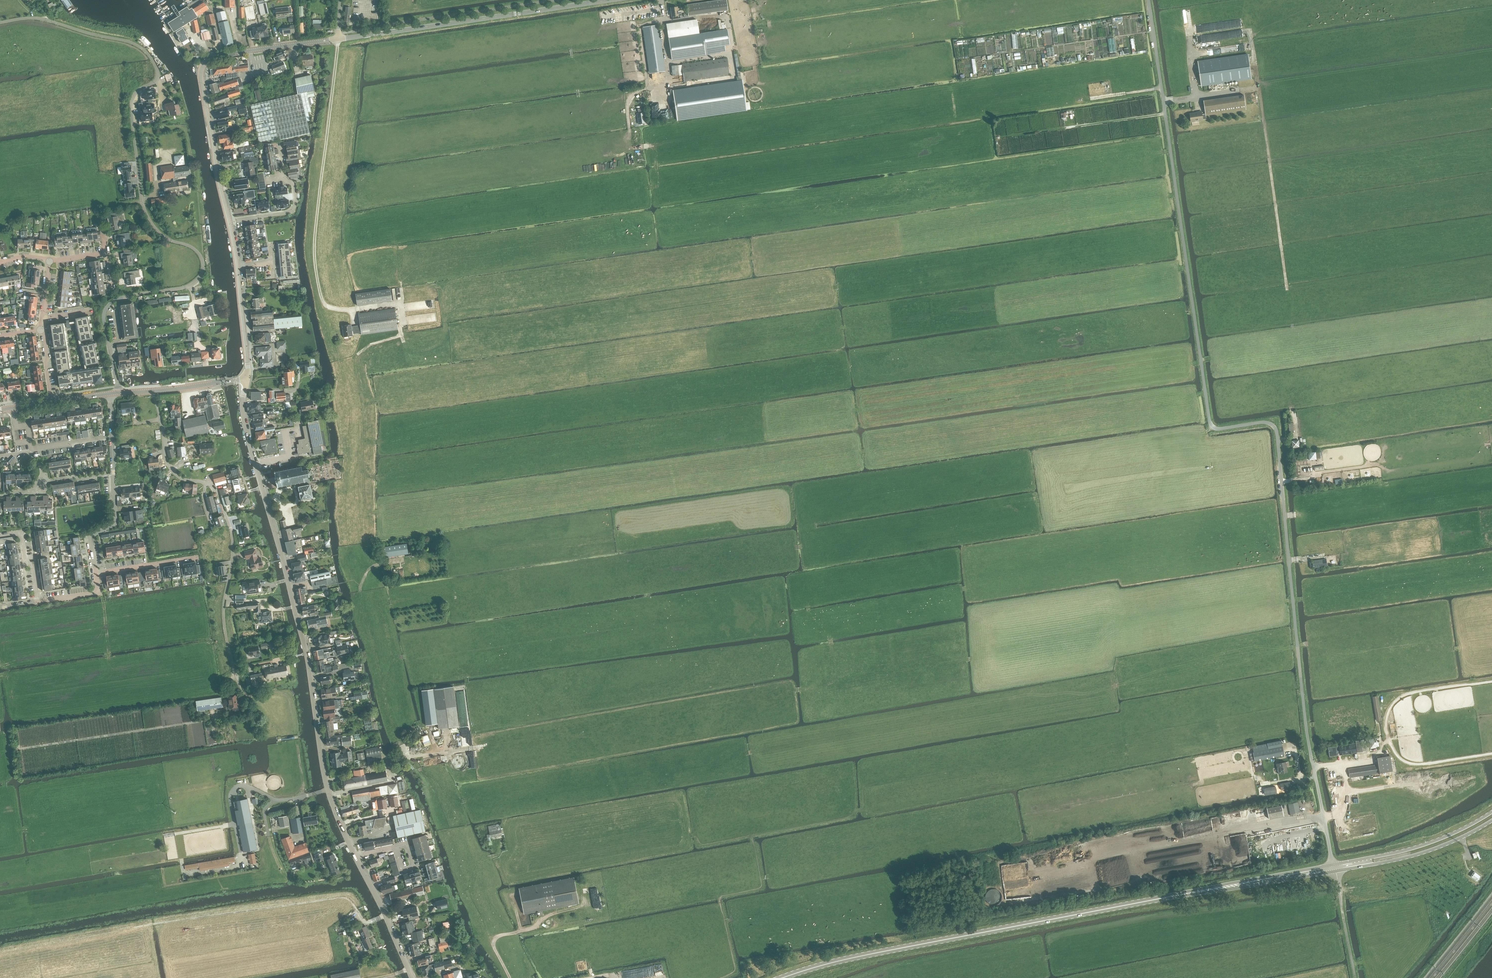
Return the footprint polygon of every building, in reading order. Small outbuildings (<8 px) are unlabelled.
[(69,11),(75,7),(70,0),(61,0),(69,11)] [(199,6),(203,12),(209,9),(206,5),(208,3),(206,0),(204,2),(199,6)] [(728,10),(727,0),(713,0),(687,3),(688,15),(728,10)] [(266,2),(265,3),(258,4),(261,15),(268,14),(269,13),(266,2)] [(253,5),(244,7),(246,16),(254,14),(253,5)] [(197,16),(203,12),(199,6),(193,9),(197,16)] [(291,13),(291,7),(276,9),(277,17),(278,17),(278,18),(281,17),(281,16),(289,16),(288,13),(291,13)] [(678,15),(677,7),(670,8),(671,9),(670,9),(670,11),(671,11),(672,17),(672,20),(682,18),(681,15),(678,15)] [(181,12),(182,15),(170,23),(174,30),(175,30),(181,26),(191,20),(196,17),(192,10),(189,11),(187,8),(181,12)] [(218,21),(218,23),(227,21),(226,19),(227,19),(225,11),(216,13),(218,21)] [(206,15),(208,25),(211,25),(216,23),(214,14),(206,15)] [(194,33),(200,32),(197,20),(196,17),(191,20),(191,21),(194,33)] [(697,19),(666,24),(668,38),(671,59),(672,60),(678,59),(705,55),(704,49),(724,46),(729,45),(727,29),(699,34),(697,19)] [(216,27),(212,29),(209,29),(210,32),(210,35),(211,38),(214,37),(214,41),(219,40),(222,39),(224,48),(234,46),(228,20),(227,21),(218,23),(221,34),(218,34),(216,27)] [(294,25),(290,26),(291,27),(282,28),(283,35),(292,34),(291,33),(295,32),(294,25)] [(650,73),(665,71),(658,25),(642,27),(650,73)] [(181,26),(175,30),(177,32),(176,33),(179,38),(178,38),(181,43),(188,39),(186,34),(187,34),(183,28),(182,29),(181,26)] [(266,26),(259,27),(261,37),(268,35),(266,26)] [(261,37),(259,27),(253,28),(253,30),(250,31),(251,39),(261,37)] [(1038,34),(1039,45),(1054,43),(1053,32),(1057,31),(1057,27),(1044,28),(1045,35),(1046,35),(1047,40),(1043,40),(1042,34),(1038,34)] [(211,38),(210,35),(210,32),(209,29),(209,28),(204,29),(202,29),(201,30),(201,32),(202,40),(205,39),(211,38)] [(1197,35),(1199,42),(1221,38),(1219,30),(1197,35)] [(283,51),(273,55),(275,60),(276,61),(281,59),(280,58),(285,56),(284,54),(287,53),(286,51),(283,52),(283,51)] [(1248,53),(1198,60),(1202,85),(1251,78),(1248,57),(1248,53)] [(307,55),(302,56),(302,57),(303,67),(313,66),(312,55),(308,56),(307,55)] [(727,57),(671,65),(673,83),(729,75),(727,57)] [(212,66),(213,69),(210,69),(211,75),(214,75),(226,73),(227,77),(227,78),(238,77),(237,72),(249,70),(248,65),(239,66),(238,59),(233,60),(234,63),(232,64),(212,66)] [(270,70),(271,73),(282,69),(283,72),(287,70),(285,67),(283,62),(272,66),(273,69),(270,70)] [(311,112),(310,104),(314,103),(312,97),(314,97),(313,91),(314,91),(310,75),(294,79),(298,94),(251,105),(259,142),(268,141),(272,140),(272,141),(309,133),(307,121),(310,120),(308,113),(311,112)] [(217,83),(209,85),(211,94),(221,91),(221,90),(233,86),(237,85),(238,87),(243,86),(240,78),(237,79),(224,83),(219,85),(219,84),(218,84),(217,83)] [(673,90),(677,120),(741,111),(746,111),(746,110),(745,102),(742,81),(673,90)] [(144,96),(141,96),(142,106),(150,105),(149,99),(153,98),(156,98),(155,94),(157,94),(156,89),(151,90),(151,91),(144,92),(144,96)] [(213,99),(216,109),(226,106),(225,105),(231,103),(229,98),(240,94),(239,89),(227,93),(228,94),(213,99)] [(1197,112),(1190,113),(1191,122),(1203,120),(1203,119),(1207,119),(1206,115),(1246,110),(1244,95),(1204,100),(1206,113),(1202,114),(1202,111),(1197,112)] [(142,106),(143,113),(155,112),(154,107),(155,107),(154,105),(153,102),(153,98),(149,99),(150,105),(142,106)] [(174,102),(165,104),(166,111),(169,110),(170,116),(177,114),(177,116),(181,115),(179,104),(175,105),(174,102)] [(227,109),(228,112),(231,111),(239,109),(240,114),(247,112),(245,104),(227,108),(227,109)] [(215,112),(217,119),(229,116),(229,115),(231,115),(231,114),(231,111),(228,112),(227,109),(215,112)] [(156,123),(155,112),(143,113),(139,114),(141,125),(156,123)] [(229,127),(228,121),(217,123),(218,124),(217,124),(218,127),(219,129),(222,129),(223,132),(233,130),(233,126),(229,127)] [(233,130),(235,136),(244,134),(244,133),(243,128),(233,130)] [(230,134),(219,135),(220,144),(224,143),(231,142),(230,134)] [(233,143),(232,142),(231,142),(224,143),(225,149),(248,145),(247,141),(244,141),(233,143)] [(287,146),(288,152),(297,150),(296,141),(284,143),(284,146),(287,146)] [(263,148),(263,154),(266,153),(278,151),(278,149),(275,149),(274,149),(274,146),(272,146),(272,143),(265,144),(266,147),(265,147),(263,148)] [(288,157),(286,157),(286,161),(299,159),(301,159),(300,154),(300,150),(297,150),(288,152),(288,157)] [(222,153),(223,161),(234,159),(233,154),(236,153),(236,151),(222,153)] [(246,152),(241,153),(241,154),(242,160),(249,159),(250,162),(242,164),(243,164),(244,164),(246,176),(245,176),(255,174),(253,164),(259,163),(258,157),(255,158),(254,154),(253,152),(246,153),(246,152)] [(185,164),(183,155),(174,156),(175,165),(185,164)] [(300,168),(299,159),(286,161),(287,164),(289,164),(290,169),(300,168)] [(125,166),(122,167),(123,174),(124,174),(124,180),(131,180),(130,173),(132,173),(132,165),(130,166),(125,166)] [(173,165),(161,167),(163,180),(173,178),(178,177),(190,175),(189,166),(174,168),(173,165)] [(298,168),(300,168),(290,169),(288,170),(289,177),(290,176),(291,179),(299,177),(298,168)] [(179,181),(178,177),(173,178),(174,182),(164,184),(165,193),(189,190),(187,180),(179,181)] [(236,183),(235,183),(235,189),(247,188),(247,184),(248,184),(247,179),(235,180),(236,183)] [(126,190),(125,190),(125,198),(135,196),(134,189),(132,189),(132,183),(125,184),(126,190)] [(275,195),(276,198),(283,197),(282,194),(288,194),(287,188),(284,188),(284,187),(278,188),(278,189),(276,189),(277,195),(275,195)] [(244,201),(245,201),(245,199),(248,198),(255,197),(254,190),(247,191),(243,191),(244,193),(233,194),(235,202),(238,202),(239,204),(245,203),(244,201)] [(156,205),(166,204),(165,197),(151,199),(152,205),(156,204),(156,205)] [(283,197),(276,198),(276,202),(278,202),(278,207),(281,207),(281,208),(287,207),(287,206),(289,206),(288,200),(283,200),(283,197)] [(269,208),(268,200),(259,202),(258,199),(255,200),(256,207),(259,206),(259,210),(261,209),(262,211),(268,210),(267,209),(269,208)] [(119,223),(124,222),(122,212),(114,213),(115,217),(108,218),(109,224),(110,224),(111,231),(120,229),(119,223)] [(97,227),(92,228),(93,239),(96,239),(96,241),(101,241),(102,241),(101,234),(100,232),(98,232),(97,227)] [(88,234),(85,234),(86,243),(92,242),(91,240),(93,239),(92,228),(87,228),(88,234)] [(82,229),(77,230),(78,241),(80,241),(81,244),(86,243),(85,234),(83,235),(82,229)] [(72,236),(70,236),(71,245),(77,244),(76,242),(78,241),(77,230),(72,231),(72,236)] [(31,244),(33,245),(34,238),(30,237),(30,239),(27,239),(27,238),(27,231),(24,231),(24,238),(25,247),(31,247),(31,244)] [(67,231),(62,232),(63,244),(65,243),(66,246),(71,245),(70,236),(67,237),(67,231)] [(37,238),(34,238),(33,245),(36,245),(36,248),(42,248),(44,233),(41,232),(40,240),(37,240),(37,238)] [(55,238),(52,239),(53,247),(56,247),(62,246),(61,244),(63,244),(62,232),(57,233),(57,238),(56,238),(55,238)] [(126,240),(131,239),(129,232),(114,235),(115,241),(117,241),(118,247),(127,246),(126,240)] [(18,248),(25,247),(24,238),(22,238),(22,239),(18,239),(18,238),(15,238),(15,244),(18,244),(18,248)] [(280,242),(277,243),(278,251),(290,250),(289,243),(280,244),(280,242)] [(132,258),(137,258),(136,251),(121,253),(122,260),(124,260),(125,266),(133,265),(132,258)] [(29,266),(28,269),(29,270),(29,276),(32,277),(39,277),(40,270),(36,270),(36,267),(29,266)] [(246,269),(247,279),(254,278),(254,283),(257,283),(256,281),(256,269),(246,269)] [(135,277),(140,277),(139,270),(124,272),(125,279),(127,279),(128,285),(136,284),(135,277)] [(287,276),(290,276),(292,276),(291,270),(279,271),(280,278),(282,278),(285,278),(285,277),(287,276)] [(93,278),(90,279),(91,284),(92,284),(103,282),(103,280),(108,279),(107,276),(93,278)] [(38,284),(39,277),(32,277),(31,283),(27,283),(26,286),(34,287),(34,284),(38,284)] [(105,291),(109,290),(109,287),(92,290),(91,290),(92,295),(105,293),(105,291)] [(356,294),(357,306),(392,301),(390,289),(356,294)] [(21,298),(21,301),(36,303),(37,297),(33,297),(34,294),(28,293),(28,296),(29,296),(29,300),(23,299),(24,298),(21,298)] [(256,308),(256,311),(262,311),(262,308),(260,308),(259,303),(262,303),(261,298),(252,299),(253,309),(256,308)] [(123,339),(130,338),(137,337),(133,302),(119,304),(123,339)] [(202,306),(197,308),(200,319),(205,318),(205,317),(218,314),(215,304),(208,306),(205,307),(203,308),(202,306)] [(353,336),(352,334),(361,333),(362,335),(398,329),(395,308),(359,314),(360,325),(351,326),(351,324),(342,326),(344,337),(353,336)] [(252,319),(253,319),(253,324),(253,331),(274,329),(302,326),(301,314),(273,317),(273,310),(262,311),(256,311),(251,312),(252,319)] [(93,339),(90,324),(88,316),(80,318),(76,319),(80,341),(85,340),(93,339)] [(71,373),(63,321),(49,323),(52,348),(54,348),(58,372),(60,372),(60,375),(58,376),(60,387),(69,385),(69,384),(72,384),(72,387),(94,384),(103,383),(102,375),(101,368),(91,370),(71,373)] [(256,338),(255,338),(256,342),(265,341),(266,341),(267,341),(267,342),(271,342),(271,332),(265,333),(265,334),(265,333),(263,333),(257,334),(257,335),(256,335),(256,338)] [(99,363),(96,350),(94,343),(86,345),(82,346),(86,366),(90,365),(99,363)] [(265,355),(265,359),(265,360),(271,360),(272,366),(273,366),(271,347),(256,348),(256,349),(256,350),(256,352),(257,353),(257,356),(265,355)] [(156,366),(159,366),(162,366),(160,348),(151,350),(152,359),(155,359),(156,366)] [(119,359),(118,359),(119,365),(119,368),(120,367),(120,368),(125,368),(125,369),(131,368),(131,367),(129,352),(126,352),(126,349),(118,350),(119,353),(119,359)] [(219,349),(212,349),(212,359),(220,358),(220,357),(221,357),(221,355),(220,355),(219,349)] [(199,353),(191,354),(192,362),(201,361),(200,353),(201,353),(201,350),(198,350),(199,353)] [(171,357),(172,364),(190,362),(189,354),(186,355),(185,352),(182,352),(183,355),(171,357)] [(310,362),(300,363),(301,369),(303,369),(303,373),(309,373),(308,368),(310,368),(310,362)] [(10,373),(10,376),(12,376),(12,373),(11,368),(3,369),(3,374),(10,373)] [(293,372),(285,373),(284,373),(284,377),(282,377),(283,385),(292,384),(291,377),(293,377),(293,372)] [(29,385),(27,385),(28,391),(32,391),(32,388),(36,387),(36,390),(43,389),(42,383),(29,385)] [(206,410),(208,420),(209,420),(220,418),(220,417),(218,408),(219,407),(218,404),(217,403),(215,404),(213,396),(211,395),(211,392),(207,393),(208,396),(206,397),(200,399),(198,398),(195,398),(194,400),(196,410),(197,409),(197,412),(203,411),(206,410)] [(264,396),(261,396),(261,392),(251,392),(251,400),(261,400),(264,400),(264,396)] [(313,401),(313,400),(300,402),(302,409),(299,410),(300,416),(304,415),(303,412),(315,409),(314,404),(316,404),(316,400),(313,401)] [(247,404),(248,413),(260,411),(260,408),(261,408),(261,406),(259,406),(259,402),(247,404)] [(135,411),(134,403),(121,404),(123,412),(135,411)] [(181,417),(180,406),(175,407),(175,405),(170,405),(171,417),(175,416),(175,418),(181,417)] [(262,419),(263,421),(266,421),(269,421),(268,418),(264,418),(263,413),(253,415),(254,420),(262,419)] [(186,437),(198,434),(207,432),(209,432),(205,415),(183,420),(186,437)] [(301,443),(296,444),(298,454),(303,453),(309,452),(310,455),(323,453),(321,446),(324,445),(319,420),(308,422),(308,425),(302,426),(305,438),(300,439),(301,443)] [(223,421),(212,423),(213,426),(214,425),(215,429),(216,429),(216,430),(217,431),(219,430),(220,429),(220,428),(225,427),(223,421)] [(263,422),(255,424),(256,430),(258,429),(264,428),(264,427),(267,427),(266,421),(263,421),(263,422)] [(219,438),(212,440),(213,444),(214,443),(214,445),(213,446),(215,455),(225,453),(224,448),(225,448),(224,445),(223,444),(219,444),(218,442),(220,442),(219,438)] [(266,454),(278,451),(275,438),(260,441),(262,447),(263,450),(265,449),(266,454)] [(100,447),(97,447),(98,456),(98,458),(104,458),(104,455),(107,454),(107,452),(107,446),(106,446),(103,447),(102,442),(99,442),(100,447)] [(132,457),(130,444),(122,446),(122,449),(120,450),(122,458),(132,457)] [(82,445),(79,445),(81,461),(82,461),(87,460),(87,458),(85,449),(82,449),(82,445)] [(178,456),(186,456),(186,445),(178,446),(178,456)] [(206,445),(200,446),(202,453),(204,452),(205,457),(215,455),(213,446),(208,447),(208,446),(207,446),(206,445)] [(167,450),(170,462),(176,461),(173,449),(167,450)] [(1316,453),(1316,452),(1308,453),(1309,460),(1316,459),(1320,458),(1320,452),(1316,453)] [(153,456),(148,457),(149,468),(159,466),(158,459),(154,459),(153,456)] [(304,465),(273,471),(275,479),(276,488),(296,484),(296,485),(300,485),(305,484),(305,485),(310,484),(313,484),(317,483),(317,480),(310,481),(309,476),(311,474),(312,474),(311,471),(310,471),(308,469),(308,467),(306,466),(306,465),(304,465)] [(231,478),(240,475),(238,467),(229,469),(230,473),(226,475),(227,478),(231,477),(231,478)] [(8,471),(2,472),(3,481),(4,491),(7,491),(6,483),(9,483),(9,486),(11,486),(11,474),(10,471),(8,471)] [(213,475),(216,486),(227,483),(224,472),(213,475)] [(30,473),(27,473),(21,473),(22,485),(24,485),(24,483),(31,482),(30,473)] [(232,483),(228,484),(228,487),(241,484),(239,477),(232,479),(232,483)] [(157,488),(156,491),(166,495),(167,492),(167,491),(170,485),(168,484),(164,483),(165,480),(161,478),(157,488)] [(190,484),(183,483),(183,490),(189,490),(189,493),(196,494),(197,484),(190,484)] [(228,487),(222,489),(223,491),(229,490),(232,489),(233,490),(234,489),(235,493),(243,491),(241,484),(228,487)] [(300,486),(298,486),(301,499),(313,497),(312,491),(313,491),(313,489),(312,488),(311,488),(310,484),(305,485),(300,486)] [(135,487),(130,488),(131,496),(136,495),(136,496),(140,496),(140,495),(140,489),(141,489),(141,486),(134,487),(135,487)] [(121,492),(122,497),(131,496),(130,488),(126,489),(126,488),(120,489),(120,492),(121,492)] [(213,494),(215,499),(217,504),(219,513),(223,512),(220,503),(220,502),(216,493),(213,494)] [(250,503),(247,493),(238,496),(241,505),(250,503)] [(226,494),(224,494),(221,495),(224,506),(232,504),(229,496),(227,496),(226,494)] [(206,497),(210,513),(217,511),(213,495),(206,497)] [(28,507),(26,507),(26,508),(26,512),(28,512),(28,513),(34,513),(34,496),(31,496),(31,501),(27,501),(28,507)] [(142,518),(141,510),(133,511),(134,519),(142,518)] [(126,521),(134,519),(133,511),(125,512),(126,521)] [(222,516),(215,518),(218,527),(225,524),(222,516)] [(290,528),(283,530),(285,541),(293,539),(293,538),(297,537),(296,533),(292,534),(291,532),(294,531),(302,529),(301,526),(293,528),(293,529),(291,529),(290,528)] [(303,551),(301,546),(303,545),(301,538),(296,540),(286,542),(289,555),(303,551)] [(386,556),(409,553),(407,543),(385,545),(386,556)] [(111,557),(113,556),(111,544),(106,545),(107,552),(105,552),(106,558),(111,557)] [(49,554),(49,551),(50,551),(49,546),(35,548),(35,550),(37,550),(38,553),(41,552),(41,555),(49,554)] [(250,560),(252,569),(263,566),(263,565),(263,564),(263,561),(262,561),(261,557),(257,558),(255,549),(245,552),(246,559),(250,558),(251,560),(250,560)] [(50,557),(49,554),(41,555),(42,558),(38,559),(39,562),(37,562),(37,564),(52,562),(52,563),(53,562),(50,557)] [(301,568),(302,568),(302,565),(305,564),(304,561),(307,560),(306,554),(296,556),(298,562),(292,563),(293,570),(297,569),(301,568)] [(1322,559),(1312,560),(1313,568),(1323,567),(1327,566),(1326,559),(1322,559)] [(196,562),(190,563),(192,574),(197,573),(197,574),(203,573),(201,564),(196,565),(196,562)] [(186,575),(192,574),(190,563),(184,564),(184,567),(181,567),(183,576),(186,575)] [(176,565),(171,566),(172,577),(178,576),(178,577),(181,576),(180,568),(177,568),(176,565)] [(217,575),(226,574),(225,565),(216,567),(218,567),(219,575),(217,575)] [(167,578),(172,577),(171,566),(165,567),(165,570),(162,570),(163,579),(167,578)] [(157,568),(151,569),(153,581),(159,580),(159,578),(162,578),(161,572),(158,573),(157,568)] [(146,574),(143,575),(144,581),(147,580),(147,582),(153,581),(151,569),(145,570),(146,574)] [(138,571),(132,572),(134,584),(139,583),(139,581),(142,581),(141,575),(138,576),(138,571)] [(310,577),(309,571),(294,574),(294,575),(295,575),(295,576),(295,577),(295,578),(295,579),(296,580),(296,581),(296,582),(305,580),(311,579),(311,581),(331,577),(330,572),(318,575),(310,577)] [(127,577),(124,578),(124,584),(128,583),(128,585),(134,584),(132,572),(126,573),(127,577)] [(118,574),(112,575),(114,587),(120,586),(120,584),(123,584),(122,578),(119,579),(118,574)] [(109,588),(114,587),(112,575),(106,576),(107,580),(104,581),(105,589),(109,588)] [(311,581),(312,586),(332,582),(331,577),(311,581)] [(259,592),(259,587),(261,587),(260,580),(242,582),(243,586),(246,585),(246,588),(247,587),(248,593),(259,592)] [(304,594),(307,593),(307,591),(306,587),(295,589),(298,605),(305,603),(304,597),(304,594)] [(24,590),(15,591),(12,592),(14,600),(21,599),(21,596),(24,596),(25,596),(24,592),(23,590),(24,590)] [(334,610),(341,608),(338,597),(332,598),(334,610)] [(243,604),(243,602),(244,602),(244,599),(246,599),(246,598),(245,598),(244,598),(236,598),(235,602),(236,602),(237,605),(237,610),(248,608),(248,609),(254,608),(260,607),(260,602),(248,603),(243,604)] [(311,616),(319,615),(318,611),(315,612),(315,609),(317,608),(316,604),(307,607),(306,606),(302,607),(303,614),(310,613),(311,616)] [(261,612),(260,607),(254,608),(255,613),(256,613),(256,614),(254,615),(255,619),(259,618),(260,623),(272,621),(271,611),(261,612)] [(325,613),(319,615),(319,617),(316,618),(307,620),(309,629),(314,628),(315,629),(317,628),(318,627),(328,625),(326,617),(331,616),(330,612),(325,613)] [(324,644),(331,642),(330,638),(315,642),(316,646),(325,644),(324,644)] [(338,656),(338,655),(349,653),(351,653),(350,650),(348,650),(348,648),(348,646),(347,646),(347,645),(343,646),(337,647),(336,647),(337,650),(335,650),(335,651),(337,656),(338,656)] [(258,646),(248,648),(250,655),(255,654),(256,657),(260,656),(258,646)] [(329,657),(336,656),(337,656),(335,651),(333,651),(329,652),(314,655),(315,659),(323,658),(324,660),(327,659),(326,657),(329,657)] [(325,673),(332,672),(331,664),(324,665),(323,660),(315,661),(318,673),(324,671),(325,673)] [(274,664),(275,667),(273,667),(275,677),(288,674),(286,665),(278,667),(278,664),(274,664)] [(267,679),(275,677),(273,667),(265,669),(267,679)] [(344,673),(343,673),(344,680),(355,678),(354,671),(350,672),(350,669),(344,670),(344,673)] [(251,678),(245,679),(247,686),(252,685),(253,689),(265,687),(262,675),(251,678)] [(330,679),(334,679),(333,675),(329,676),(320,677),(322,684),(331,682),(330,679)] [(433,689),(421,690),(426,725),(438,724),(438,729),(458,726),(453,686),(433,689)] [(228,696),(228,694),(224,694),(226,710),(230,709),(230,708),(239,707),(237,695),(228,696)] [(1376,721),(1382,720),(1378,696),(1373,696),(1376,721)] [(223,707),(221,697),(196,701),(197,711),(223,707)] [(334,700),(323,701),(324,709),(335,707),(335,708),(339,708),(338,700),(334,700)] [(335,709),(336,709),(335,708),(335,707),(324,709),(323,709),(325,718),(327,717),(328,721),(339,719),(339,716),(336,717),(335,709)] [(323,726),(323,731),(326,731),(334,730),(338,729),(337,723),(333,723),(333,720),(329,721),(322,722),(323,726)] [(334,731),(334,730),(326,731),(327,738),(326,738),(327,745),(334,745),(334,746),(337,746),(342,746),(342,745),(342,738),(341,738),(341,735),(334,736),(334,731)] [(428,735),(421,738),(425,747),(431,744),(428,735)] [(351,744),(350,737),(342,738),(342,745),(351,744)] [(1367,750),(1365,739),(1356,741),(1358,752),(1367,750)] [(1284,755),(1281,740),(1252,746),(1253,748),(1253,752),(1255,761),(1284,755)] [(1335,755),(1337,755),(1340,754),(1340,755),(1357,752),(1356,743),(1342,745),(1334,746),(1334,749),(1328,750),(1329,756),(1335,755)] [(381,754),(380,749),(376,747),(365,749),(368,765),(383,762),(381,754)] [(332,762),(333,767),(341,766),(340,762),(352,760),(351,751),(344,752),(344,754),(340,755),(339,752),(331,753),(332,758),(331,758),(330,759),(330,760),(330,761),(331,762),(332,762)] [(468,764),(468,763),(468,761),(467,760),(466,758),(465,757),(464,756),(463,755),(461,755),(460,755),(458,755),(456,755),(455,756),(454,757),(453,758),(452,760),(451,761),(451,763),(451,764),(452,766),(453,767),(454,769),(455,770),(456,770),(458,771),(459,771),(461,771),(463,770),(464,770),(465,769),(466,767),(467,766),(468,764)] [(1350,777),(1393,771),(1390,755),(1377,757),(1379,764),(1349,769),(1350,777)] [(1288,772),(1286,762),(1276,764),(1277,768),(1278,774),(1280,773),(1288,772)] [(388,781),(386,771),(374,773),(364,775),(363,771),(364,770),(364,769),(354,771),(355,777),(343,779),(345,788),(376,783),(376,782),(388,781)] [(1276,786),(1264,788),(1265,795),(1277,793),(1285,792),(1285,789),(1291,788),(1290,782),(1280,783),(1280,785),(1276,785),(1276,786)] [(389,794),(387,785),(379,786),(352,791),(354,803),(371,799),(370,797),(381,795),(389,794)] [(397,797),(389,798),(391,807),(399,806),(397,797)] [(247,798),(233,801),(238,825),(252,822),(247,798)] [(386,799),(378,800),(379,809),(387,808),(386,799)] [(1288,804),(1291,816),(1294,815),(1293,813),(1300,812),(1298,802),(1296,803),(1296,800),(1288,802),(1288,804)] [(360,811),(358,805),(357,802),(351,804),(352,807),(349,808),(351,814),(356,813),(356,812),(360,811)] [(343,816),(351,814),(349,808),(352,807),(351,804),(350,805),(341,807),(343,816)] [(1267,808),(1269,819),(1284,816),(1282,805),(1267,808)] [(420,810),(393,816),(398,837),(425,831),(420,810)] [(311,812),(308,813),(309,816),(303,817),(304,826),(318,823),(317,815),(312,816),(311,812)] [(1220,821),(1218,815),(1211,818),(1214,825),(1223,821),(1223,820),(1220,821)] [(287,816),(279,817),(281,827),(289,826),(287,816)] [(299,817),(290,819),(293,834),(301,832),(299,817)] [(384,827),(386,817),(365,820),(366,825),(359,826),(360,835),(368,834),(367,830),(373,829),(373,828),(377,829),(377,827),(380,828),(381,827),(384,827)] [(491,841),(490,837),(502,835),(501,827),(500,823),(488,826),(489,834),(487,835),(489,845),(493,844),(492,840),(491,841)] [(257,849),(253,827),(239,830),(243,852),(257,849)] [(411,839),(412,845),(426,841),(424,835),(411,839)] [(306,843),(294,847),(290,836),(282,838),(289,858),(308,851),(306,843)] [(392,838),(375,841),(376,847),(393,843),(392,838)] [(374,849),(374,847),(376,847),(375,841),(373,841),(364,843),(365,850),(374,849)] [(412,845),(414,850),(428,846),(426,841),(412,845)] [(414,850),(415,855),(429,851),(428,846),(414,850)] [(429,851),(415,855),(417,861),(428,858),(428,860),(431,859),(431,857),(429,851)] [(304,854),(289,859),(291,864),(304,860),(306,865),(312,863),(310,858),(312,857),(310,852),(304,854)] [(320,852),(313,854),(316,862),(323,859),(320,852)] [(378,862),(381,861),(380,857),(384,856),(385,860),(389,859),(388,855),(385,856),(384,853),(379,854),(379,855),(380,857),(377,858),(369,861),(371,867),(379,864),(378,862)] [(255,854),(248,855),(250,864),(256,863),(255,854)] [(332,875),(340,872),(333,854),(325,857),(332,875)] [(227,858),(222,859),(224,866),(229,865),(228,863),(235,862),(234,857),(228,858),(227,858)] [(198,863),(184,865),(185,870),(199,868),(199,870),(224,866),(222,859),(198,863)] [(421,869),(422,871),(427,870),(427,869),(436,867),(434,861),(425,864),(426,867),(421,868),(421,869)] [(437,872),(436,867),(427,869),(427,870),(428,872),(423,874),(424,876),(428,875),(437,872)] [(372,875),(374,881),(381,879),(383,878),(388,876),(388,874),(384,876),(382,871),(377,872),(378,873),(372,875)] [(1481,876),(1474,871),(1473,873),(1471,876),(1477,881),(1481,876)] [(430,880),(439,877),(437,872),(428,875),(429,877),(424,879),(425,881),(430,880)] [(395,880),(394,876),(383,879),(384,885),(381,886),(383,893),(393,890),(395,889),(394,885),(391,886),(390,881),(395,880)] [(519,888),(524,914),(579,903),(574,877),(519,888)] [(401,900),(402,904),(402,905),(406,904),(404,899),(424,894),(423,886),(390,894),(392,902),(397,900),(399,901),(401,900)] [(987,889),(987,901),(1000,901),(1000,889),(987,889)] [(447,898),(436,901),(438,909),(449,907),(447,898)] [(416,906),(402,909),(404,917),(408,916),(409,920),(410,920),(413,919),(419,918),(416,906)] [(402,930),(403,933),(404,934),(413,931),(415,931),(412,921),(410,921),(401,924),(403,929),(402,930)] [(368,937),(370,936),(366,926),(361,928),(359,925),(352,928),(354,931),(358,929),(363,940),(361,941),(365,950),(372,947),(368,937)] [(419,931),(414,932),(415,936),(416,941),(421,940),(424,939),(423,933),(424,933),(423,929),(419,930),(419,931)] [(440,952),(445,951),(444,948),(448,947),(449,950),(453,949),(457,948),(456,945),(452,946),(452,945),(450,945),(449,940),(445,941),(444,939),(445,939),(445,936),(439,937),(441,943),(438,944),(440,952)] [(408,944),(409,950),(419,948),(418,944),(420,944),(420,942),(418,942),(408,944)] [(435,964),(429,965),(428,964),(421,966),(424,976),(431,975),(431,974),(436,973),(436,971),(437,971),(437,970),(444,968),(444,967),(453,965),(451,959),(444,961),(441,952),(432,954),(435,964)] [(421,965),(421,966),(428,964),(428,961),(430,960),(430,957),(431,957),(430,954),(426,955),(426,958),(418,960),(418,959),(417,960),(419,966),(421,965)] [(331,977),(361,977),(359,969),(331,975),(331,977)] [(463,977),(460,969),(453,971),(455,977),(459,977),(463,977)]
